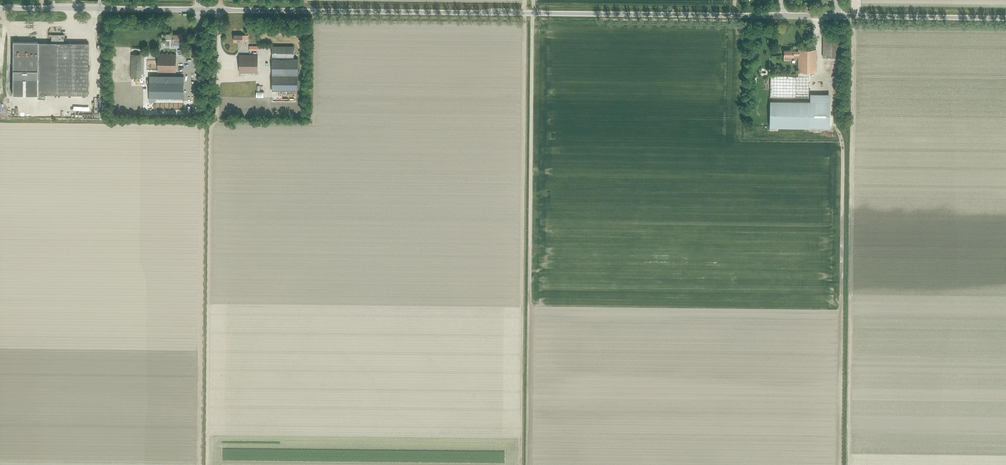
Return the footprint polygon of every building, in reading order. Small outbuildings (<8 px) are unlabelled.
[(173,35),(170,35),(170,39),(173,39),(173,45),(179,45),(179,41),(182,41),(182,34),(173,34),(173,35)] [(37,95),(88,95),(88,43),(64,43),(64,35),(51,35),(51,43),(38,43),(38,42),(13,42),(12,95),(37,95)] [(840,37),(823,37),(823,57),(839,57),(840,37)] [(272,80),(298,80),(298,58),(294,58),(294,46),(272,46),(272,80)] [(816,72),(816,50),(798,50),(798,51),(793,51),(793,50),(784,50),(783,60),(790,60),(790,58),(798,58),(798,76),(770,76),(770,97),(808,97),(809,72),(816,72)] [(141,79),(141,54),(131,54),(131,79),(141,79)] [(176,72),(176,54),(158,54),(158,72),(176,72)] [(257,73),(257,55),(240,55),(239,73),(257,73)] [(150,76),(149,101),(155,101),(156,97),(184,97),(184,76),(150,76)] [(298,90),(298,80),(272,80),(272,90),(298,90)] [(810,101),(770,101),(769,126),(829,127),(830,94),(810,94),(810,101)]
